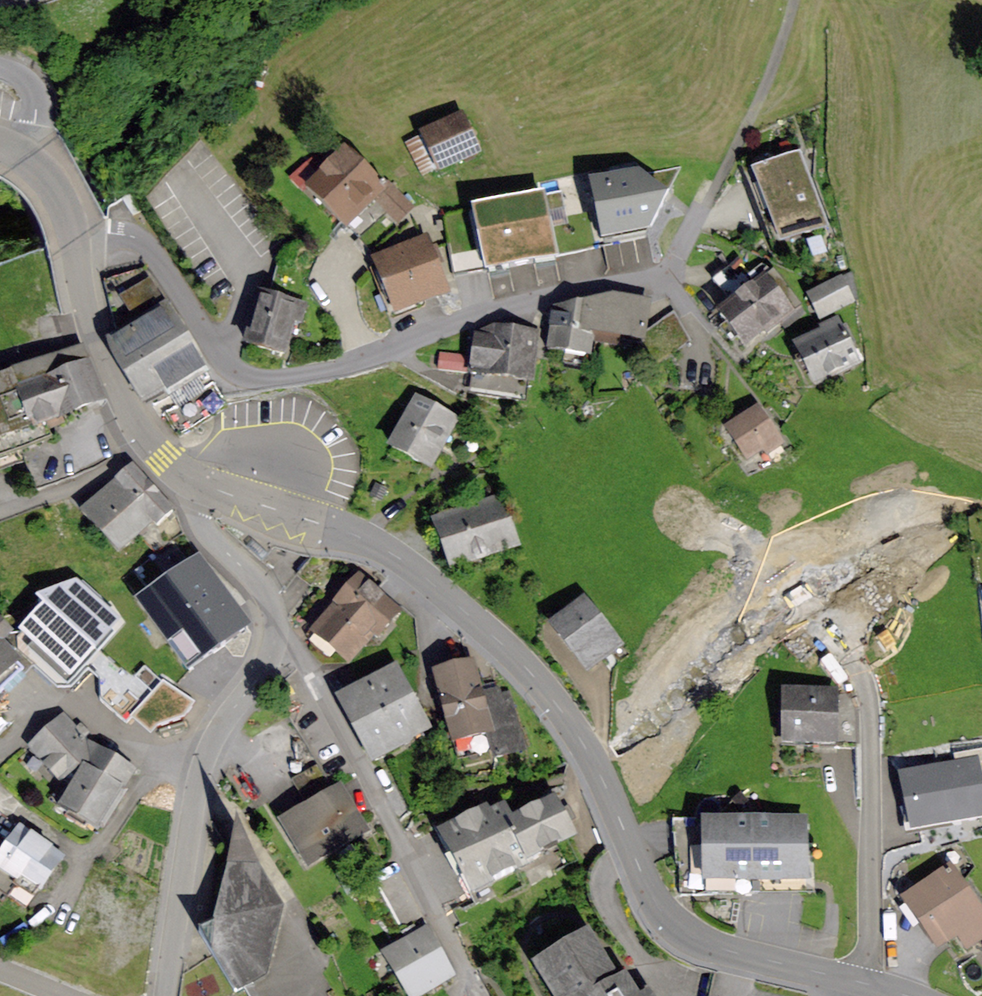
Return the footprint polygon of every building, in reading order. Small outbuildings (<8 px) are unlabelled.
[(463,114),(420,134),(439,175),(483,154),(463,114)] [(384,184),(345,147),(304,189),(354,237),(371,253),(416,206),(388,180),(384,184)] [(800,153),(751,172),(780,248),(829,229),(800,153)] [(683,168),(589,182),(603,246),(652,236),(683,168)] [(545,191),(472,207),(485,270),(487,275),(560,260),(545,191)] [(133,194),(125,199),(137,217),(145,211),(133,194)] [(485,270),(472,207),(442,212),(455,276),(485,270)] [(427,237),(372,259),(396,318),(451,295),(427,237)] [(711,282),(729,302),(757,279),(738,258),(711,282)] [(729,302),(715,314),(745,351),(779,323),(786,331),(807,314),(769,269),(757,279),(729,302)] [(147,270),(108,285),(119,347),(161,417),(222,383),(147,270)] [(850,270),(807,296),(820,323),(856,302),(850,270)] [(307,307),(259,294),(244,347),(285,358),(294,326),(302,328),(307,307)] [(613,294),(600,299),(594,336),(646,344),(648,331),(653,300),(613,294)] [(552,308),(547,352),(591,359),(594,336),(600,299),(552,308)] [(672,313),(648,331),(646,344),(644,352),(657,369),(694,342),(672,313)] [(821,330),(793,345),(817,388),(863,363),(837,316),(818,327),(821,330)] [(493,325),(474,334),(471,357),(469,375),(467,392),(524,400),(527,380),(535,384),(542,331),(493,325)] [(0,375),(0,457),(51,436),(48,430),(113,404),(87,340),(0,375)] [(471,357),(438,353),(436,371),(469,375),(471,357)] [(460,421),(415,396),(386,450),(431,474),(446,448),(460,421)] [(787,442),(759,410),(728,436),(756,469),(787,442)] [(176,509),(133,463),(114,480),(154,523),(157,526),(176,509)] [(154,523),(114,480),(80,512),(119,555),(154,523)] [(505,500),(436,523),(452,567),(521,543),(505,500)] [(254,629),(197,558),(117,618),(85,585),(46,603),(98,648),(82,666),(98,679),(99,701),(130,727),(134,722),(152,737),(159,728),(184,720),(196,702),(173,686),(200,670),(254,629)] [(358,573),(335,603),(377,636),(382,640),(405,611),(358,573)] [(98,648),(46,603),(17,636),(68,681),(82,666),(98,648)] [(377,636),(335,603),(311,632),(353,666),(377,636)] [(627,651),(588,603),(557,629),(596,676),(627,651)] [(23,662),(4,644),(14,634),(0,620),(0,686),(23,662)] [(397,661),(334,699),(355,734),(392,711),(411,743),(436,727),(397,661)] [(474,662),(433,673),(453,746),(489,736),(496,760),(527,751),(510,690),(502,693),(500,686),(489,689),(482,691),(474,662)] [(838,691),(783,689),(781,748),(838,749),(838,743),(838,691)] [(853,691),(838,691),(838,743),(853,743),(853,691)] [(392,711),(355,734),(374,765),(411,743),(392,711)] [(67,791),(94,745),(86,739),(90,732),(80,723),(76,728),(62,714),(26,748),(67,791)] [(136,770),(94,745),(67,791),(56,810),(98,835),(136,770)] [(898,775),(910,832),(981,817),(981,771),(979,758),(898,775)] [(315,764),(289,779),(303,802),(329,787),(315,764)] [(340,786),(278,822),(306,870),(368,834),(340,786)] [(504,801),(435,834),(471,897),(586,839),(581,828),(589,824),(580,804),(577,806),(572,808),(564,794),(513,819),(504,801)] [(19,825),(0,810),(0,853),(19,825)] [(805,817),(671,821),(679,895),(815,892),(815,847),(807,848),(805,817)] [(19,825),(0,853),(0,871),(35,896),(39,898),(67,857),(19,825)] [(236,830),(213,923),(195,934),(232,995),(242,989),(246,995),(336,995),(236,830)] [(903,899),(939,951),(956,939),(964,950),(981,938),(981,909),(952,866),(903,899)] [(21,919),(35,896),(0,871),(0,906),(21,919)] [(441,951),(426,926),(380,955),(396,979),(441,951)] [(530,970),(547,995),(642,995),(627,973),(620,978),(588,931),(530,970)] [(441,951),(396,979),(406,995),(426,995),(457,976),(441,951)]
